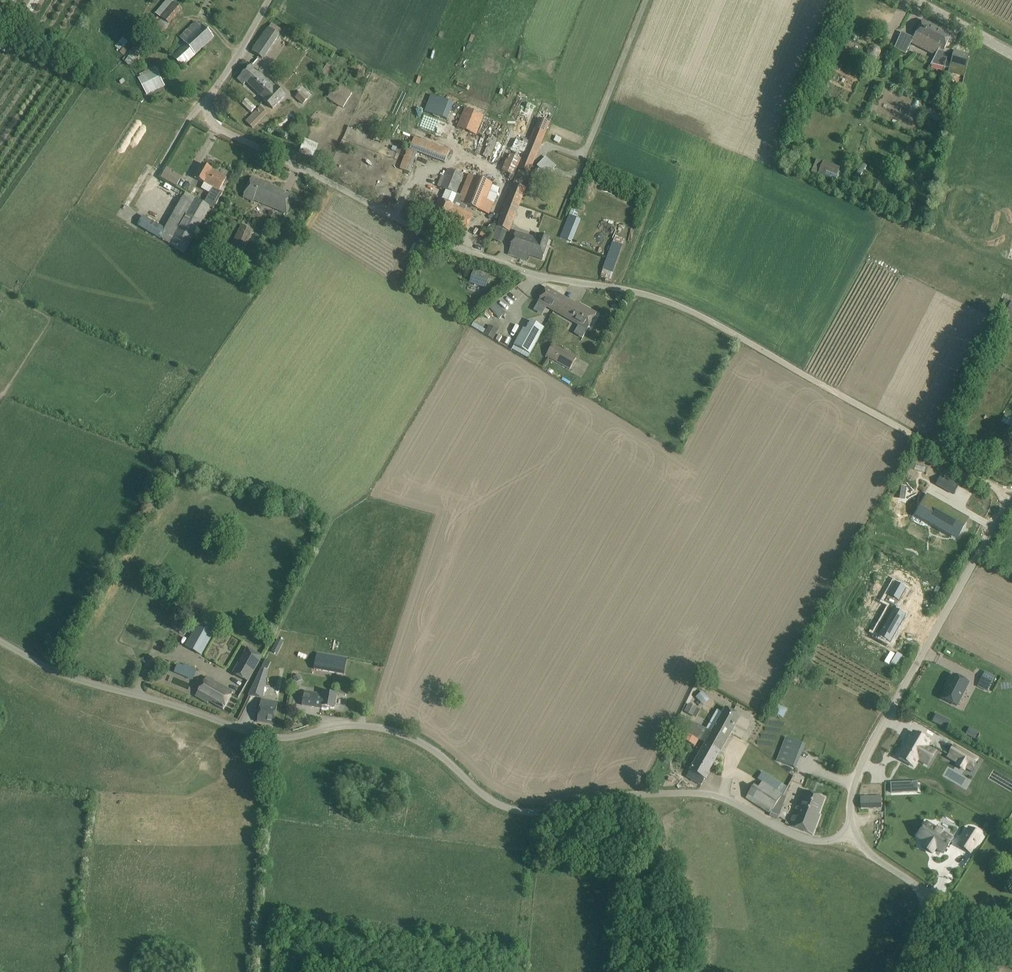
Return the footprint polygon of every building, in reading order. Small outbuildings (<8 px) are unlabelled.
[(182,13),(168,0),(160,9),(160,19),(150,30),(159,38),(182,13)] [(901,32),(897,41),(893,48),(906,54),(911,44),(933,55),(929,63),(948,68),(947,72),(963,76),(969,56),(944,49),(951,36),(922,21),(913,38),(901,32)] [(174,55),(183,66),(202,49),(206,45),(207,45),(210,42),(210,41),(214,37),(202,24),(183,41),(187,45),(174,55)] [(269,28),(252,52),(262,59),(279,35),(269,28)] [(122,37),(116,47),(122,50),(128,40),(122,37)] [(135,66),(145,55),(135,47),(126,58),(135,66)] [(250,65),(237,79),(244,85),(247,83),(265,99),(264,100),(273,109),(286,96),(276,86),(274,88),(250,65)] [(322,75),(326,77),(331,67),(328,65),(322,75)] [(164,86),(155,69),(137,78),(146,95),(164,86)] [(328,99),(343,108),(353,91),(339,82),(328,99)] [(305,88),(295,99),(302,106),(312,95),(305,88)] [(431,95),(425,111),(448,120),(454,104),(431,95)] [(247,99),(243,104),(252,113),(256,108),(247,99)] [(524,100),(514,128),(524,132),(534,103),(524,100)] [(262,107),(247,122),(253,128),(268,113),(262,107)] [(465,108),(457,127),(476,135),(484,116),(465,108)] [(539,118),(525,152),(532,155),(536,157),(550,123),(539,118)] [(305,137),(299,152),(313,158),(319,143),(306,137),(305,137)] [(450,150),(414,137),(403,170),(410,172),(417,153),(445,163),(450,150)] [(275,138),(272,144),(283,150),(286,143),(283,142),(279,140),(275,138)] [(525,152),(519,167),(525,170),(532,155),(525,152)] [(817,175),(834,183),(841,168),(823,160),(817,175)] [(541,161),(537,166),(548,176),(552,171),(541,161)] [(213,187),(204,203),(210,207),(214,208),(223,193),(219,191),(227,178),(212,170),(212,169),(203,164),(195,178),(204,183),(213,187)] [(463,176),(448,169),(440,188),(456,194),(463,176)] [(176,187),(181,178),(171,172),(166,181),(176,187)] [(465,198),(463,204),(466,206),(468,206),(481,212),(489,215),(494,203),(486,200),(491,188),(492,186),(492,184),(474,176),(465,198)] [(251,177),(247,186),(243,197),(252,201),(253,200),(287,214),(295,195),(289,193),(288,194),(283,191),(283,190),(251,177)] [(508,189),(511,190),(497,227),(509,232),(526,189),(511,183),(508,189)] [(143,216),(138,225),(185,253),(210,207),(204,203),(186,192),(165,229),(143,216)] [(441,200),(435,213),(431,222),(444,228),(445,224),(465,233),(473,215),(454,206),(441,200)] [(569,215),(560,237),(571,242),(580,219),(569,215)] [(241,259),(254,231),(241,225),(228,254),(241,259)] [(508,254),(524,260),(532,237),(516,231),(508,254)] [(536,238),(532,237),(524,260),(526,261),(527,259),(526,259),(528,255),(542,260),(549,238),(537,234),(536,238)] [(604,273),(615,276),(624,238),(613,235),(604,273)] [(489,276),(474,271),(470,282),(485,287),(489,276)] [(573,305),(575,302),(547,286),(538,303),(553,312),(561,298),(573,305)] [(596,313),(575,302),(573,305),(561,298),(553,312),(587,330),(596,313)] [(1004,299),(999,311),(1006,314),(1004,319),(1011,322),(1011,302),(1004,299)] [(496,301),(490,308),(500,318),(506,311),(496,301)] [(514,345),(529,354),(544,328),(531,321),(526,329),(524,328),(514,345)] [(486,332),(493,337),(498,330),(490,325),(486,332)] [(553,342),(545,356),(569,370),(577,356),(553,342)] [(943,488),(948,479),(941,476),(936,484),(943,488)] [(928,490),(921,503),(935,510),(931,516),(959,531),(965,521),(963,520),(965,516),(960,514),(962,510),(947,502),(948,500),(928,490)] [(885,633),(883,636),(884,636),(897,613),(898,614),(900,609),(896,607),(895,607),(888,603),(900,582),(890,576),(879,594),(885,598),(875,615),(879,617),(873,627),(885,633)] [(191,605),(186,614),(194,619),(198,612),(199,610),(191,605)] [(216,630),(200,621),(184,649),(200,658),(216,630)] [(272,652),(277,654),(284,642),(278,639),(272,652)] [(263,656),(248,647),(233,672),(249,681),(263,656)] [(317,652),(314,669),(344,675),(347,658),(317,652)] [(271,662),(265,659),(248,694),(262,697),(267,670),(271,662)] [(183,666),(178,664),(174,671),(186,676),(190,667),(184,664),(183,666)] [(985,671),(979,683),(989,688),(994,676),(985,671)] [(953,675),(941,698),(957,706),(969,683),(953,675)] [(206,677),(200,687),(195,696),(208,703),(209,701),(223,709),(233,692),(206,677)] [(307,677),(306,683),(326,687),(327,680),(307,677)] [(323,694),(304,690),(302,705),(322,708),(327,709),(327,707),(334,708),(337,694),(324,691),(323,694)] [(696,696),(702,705),(710,699),(704,691),(696,696)] [(273,724),(278,703),(278,702),(261,700),(258,722),(273,724)] [(688,703),(685,711),(697,717),(701,708),(688,703)] [(705,743),(720,752),(740,716),(725,708),(711,732),(693,722),(687,733),(705,743)] [(944,717),(940,725),(947,728),(951,721),(944,717)] [(972,728),(968,736),(975,739),(979,732),(972,728)] [(913,732),(898,758),(913,767),(917,760),(921,754),(929,759),(934,751),(926,746),(929,742),(913,732)] [(785,737),(776,761),(784,764),(796,768),(803,750),(805,745),(785,737)] [(701,785),(720,752),(705,743),(686,776),(701,785)] [(953,746),(949,753),(960,760),(962,756),(969,760),(964,768),(970,772),(977,760),(953,746)] [(753,786),(745,798),(770,814),(778,801),(782,795),(762,782),(758,789),(753,786)] [(917,782),(891,783),(891,793),(917,792),(917,782)] [(797,806),(789,826),(812,835),(820,814),(819,814),(825,798),(805,791),(799,807),(797,806)] [(881,796),(861,796),(861,809),(881,808),(881,796)] [(935,848),(943,853),(952,839),(927,823),(917,837),(925,842),(922,847),(932,854),(935,848)] [(971,853),(981,836),(969,828),(958,845),(971,853)]
